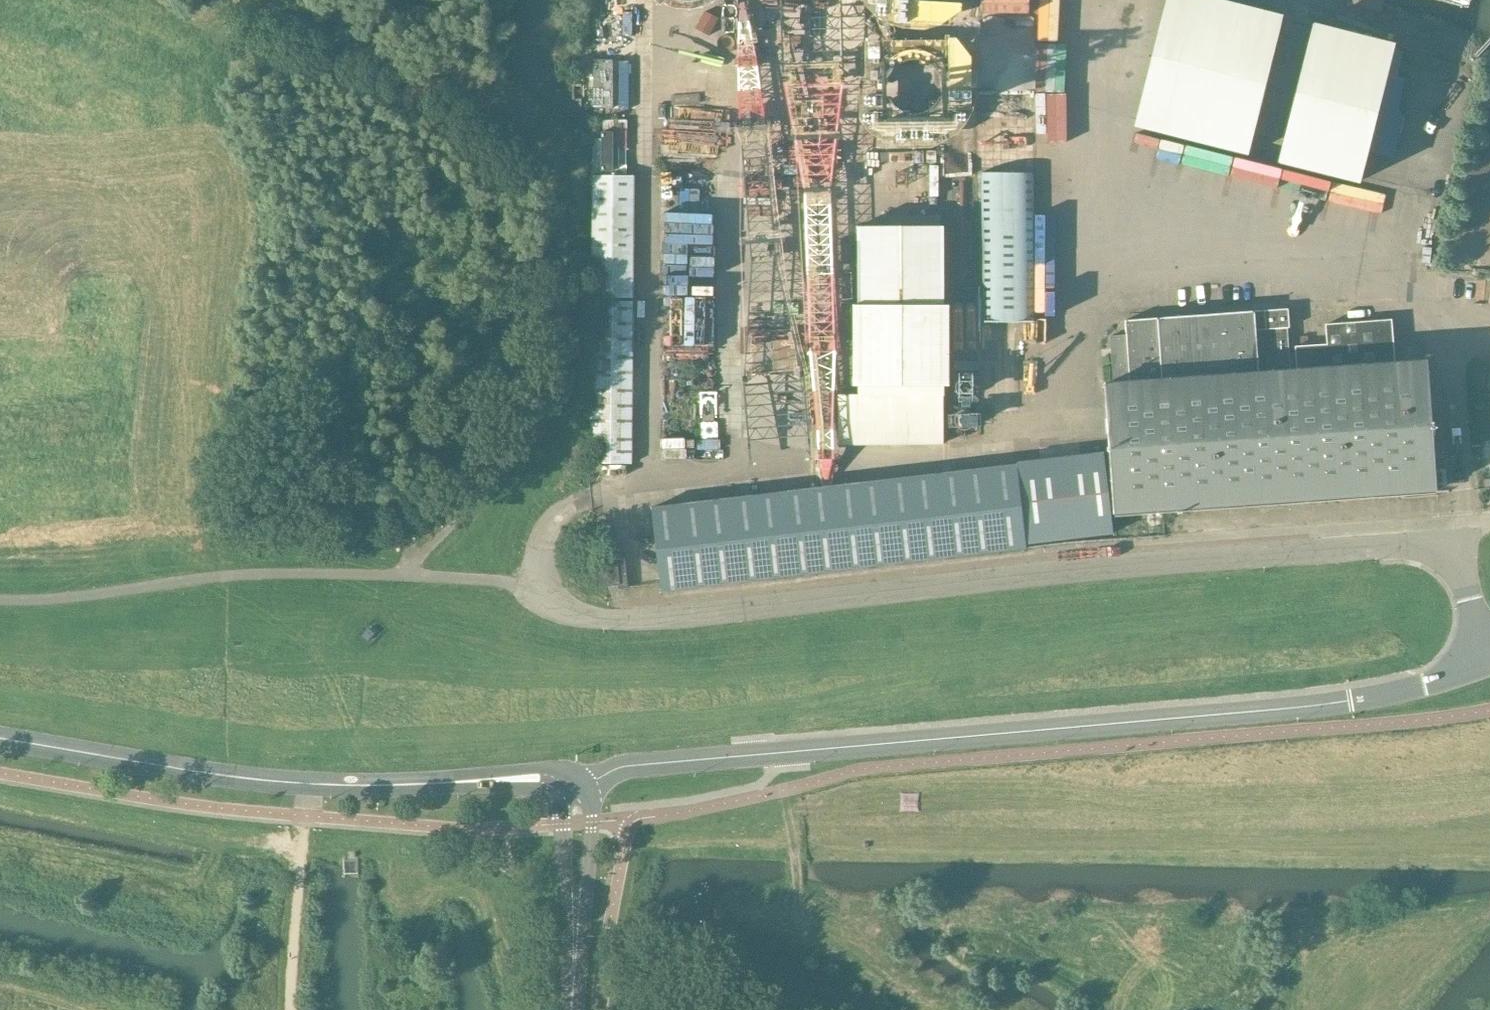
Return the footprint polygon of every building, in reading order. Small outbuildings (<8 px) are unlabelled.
[(1405,80),(1396,78),(1403,53),(1392,50),(1393,46),(1211,0),(1201,0),(1201,1),(1197,0),(1196,0),(1169,105),(1175,106),(1167,134),(1359,183),(1367,151),(1394,158),(1404,118),(1398,106),(1405,80)] [(1161,142),(1149,190),(1194,202),(1207,154),(1161,142)] [(1036,173),(984,171),(983,225),(982,323),(1034,324),(1035,225),(1036,173)] [(631,464),(630,175),(590,176),(591,464),(631,464)] [(948,386),(949,305),(944,305),(944,225),(858,225),(857,305),(853,305),(853,386),(858,386),(858,395),(838,395),(838,445),(943,445),(943,396),(943,386),(948,386)] [(1431,442),(1426,361),(1394,363),(1391,320),(1324,325),(1326,345),(1294,348),(1296,370),(1290,371),(1287,328),(1289,328),(1287,309),(1126,320),(1127,335),(1110,337),(1113,384),(1105,384),(1114,514),(1447,489),(1444,441),(1431,442)] [(1103,453),(1016,464),(1016,466),(1025,544),(1112,533),(1103,453)] [(1025,544),(1016,466),(651,509),(660,583),(661,591),(1025,544)] [(628,587),(624,556),(616,557),(616,555),(597,557),(600,586),(618,584),(618,588),(628,587)] [(368,628),(361,636),(368,641),(375,634),(368,628)]
